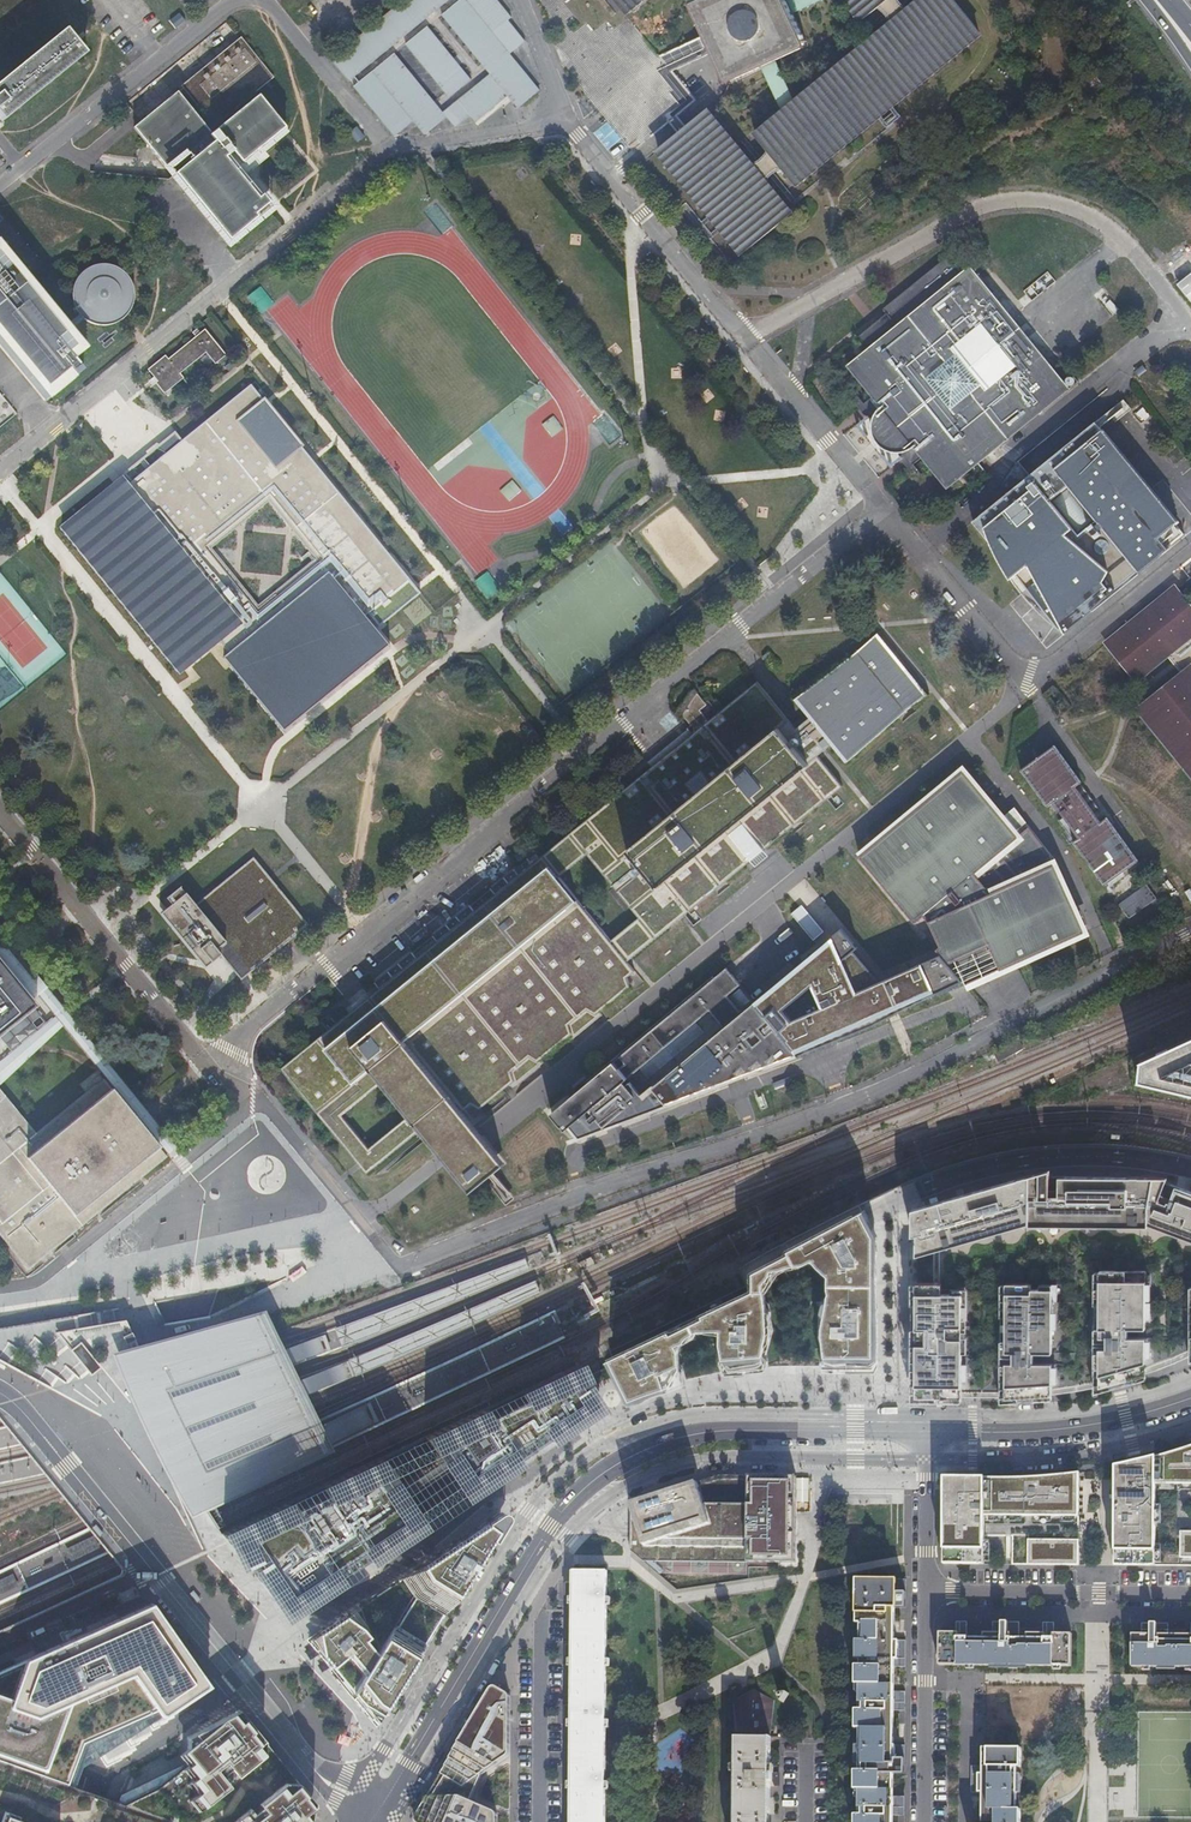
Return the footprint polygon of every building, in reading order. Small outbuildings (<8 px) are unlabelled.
[(333,60),(351,81),(356,76),(361,83),(356,87),(396,136),(415,120),(426,134),(448,116),(457,127),(472,115),(477,121),(495,107),(489,100),(504,88),(519,107),(540,90),(510,54),(526,41),(509,20),(512,17),(498,0),(406,0),(333,60)] [(615,1),(621,7),(626,12),(640,0),(613,0),(615,1)] [(695,6),(726,74),(734,78),(761,66),(782,108),(787,110),(756,135),(763,146),(767,152),(766,153),(765,155),(763,157),(762,159),(760,160),(758,162),(754,165),(750,166),(705,111),(697,116),(687,124),(683,127),(676,133),(672,136),(665,143),(659,149),(746,255),(753,251),(759,247),(764,243),(776,232),(782,226),(787,222),(792,218),(766,186),(768,183),(770,180),(771,178),(773,177),(774,175),(776,174),(778,173),(780,172),(781,171),(782,171),(784,173),(796,186),(876,119),(882,127),(897,114),(890,107),(980,32),(977,26),(972,20),(968,13),(956,0),(921,0),(913,7),(905,2),(904,0),(848,0),(861,15),(867,13),(874,9),(878,7),(884,11),(888,17),(892,24),(794,104),(795,99),(777,62),(776,59),(802,47),(805,41),(805,40),(793,12),(817,0),(698,0),(695,6)] [(179,13),(170,20),(175,28),(185,21),(179,13)] [(6,120),(13,114),(12,113),(77,60),(78,61),(84,55),(83,54),(86,51),(67,28),(60,34),(61,35),(0,84),(0,113),(6,120)] [(240,38),(181,87),(213,126),(273,78),(240,38)] [(185,190),(228,242),(260,216),(257,213),(269,203),(239,166),(285,128),(259,96),(212,134),(178,92),(134,128),(164,164),(174,177),(176,176),(187,188),(185,190)] [(72,331),(68,325),(10,256),(0,243),(0,334),(41,384),(40,384),(51,398),(85,370),(75,358),(87,348),(72,331)] [(873,329),(857,342),(866,353),(848,367),(874,399),(863,408),(858,403),(854,407),(864,420),(871,425),(871,431),(872,439),(875,447),(879,451),(885,454),(892,457),(897,457),(900,457),(901,464),(911,478),(917,473),(913,468),(924,460),(948,489),(1079,382),(1072,374),(1064,380),(964,262),(955,269),(961,276),(958,278),(946,263),(883,314),(886,318),(873,329)] [(83,318),(85,320),(87,321),(89,322),(91,323),(93,324),(95,325),(97,325),(99,326),(101,326),(103,327),(105,327),(108,326),(110,326),(112,326),(114,325),(116,324),(118,323),(120,322),(122,321),(124,320),(125,319),(127,317),(128,315),(130,314),(131,312),(132,310),(133,308),(134,306),(134,304),(135,302),(135,300),(135,298),(135,295),(135,293),(135,291),(135,289),(134,287),(134,285),(133,283),(132,281),(131,279),(129,277),(128,276),(127,274),(125,272),(124,271),(122,270),(120,269),(118,268),(116,267),(114,266),(112,266),(110,265),(108,265),(105,264),(103,264),(101,265),(99,265),(97,265),(95,266),(93,267),(91,268),(89,269),(87,270),(85,271),(84,273),(82,274),(81,276),(79,277),(78,279),(77,281),(76,283),(75,285),(75,287),(74,289),(74,291),(73,294),(73,296),(74,298),(74,300),(74,302),(75,304),(75,306),(76,308),(77,310),(78,312),(79,314),(80,315),(83,318)] [(1030,297),(1053,281),(1047,272),(1024,288),(1030,297)] [(68,325),(72,331),(85,320),(83,318),(80,315),(68,325)] [(170,359),(167,355),(149,370),(159,381),(156,383),(165,393),(185,377),(182,373),(207,353),(216,364),(227,355),(206,330),(170,359)] [(62,527),(177,669),(216,637),(228,652),(221,657),(282,733),(387,647),(362,616),(407,579),(299,446),(301,444),(264,398),(262,400),(249,384),(154,462),(154,461),(126,484),(122,479),(114,485),(108,476),(83,496),(90,504),(62,527)] [(552,436),(562,428),(554,416),(544,424),(552,436)] [(1095,428),(972,528),(984,544),(989,550),(990,554),(992,559),(996,568),(1000,575),(1001,577),(1011,589),(1021,598),(1026,594),(1037,607),(1043,604),(1062,636),(1089,613),(1091,616),(1183,541),(1175,530),(1178,528),(1103,434),(1101,435),(1095,428)] [(475,583),(485,594),(492,588),(482,577),(475,583)] [(1190,789),(1190,616),(1174,594),(1105,649),(1135,687),(1165,662),(1178,679),(1132,716),(1190,789)] [(878,628),(793,697),(795,698),(797,697),(810,713),(837,744),(849,759),(847,761),(849,763),(931,691),(877,632),(880,629),(878,628)] [(615,940),(631,960),(846,785),(822,756),(837,744),(810,713),(795,725),(755,678),(708,718),(700,708),(706,703),(696,691),(681,712),(691,725),(688,728),(691,732),(543,853),(556,868),(564,878),(588,858),(639,920),(615,940)] [(1135,859),(1050,744),(1016,768),(1043,806),(1048,802),(1059,816),(1054,820),(1058,826),(1064,823),(1074,836),(1069,840),(1100,884),(1135,859)] [(1005,967),(1005,968),(1090,930),(1054,852),(1032,820),(1022,828),(1026,833),(1025,834),(972,768),(867,852),(920,919),(930,911),(951,938),(941,945),(971,982),(1005,967)] [(424,1129),(376,1071),(356,1088),(326,1051),(556,868),(543,853),(281,1067),(370,1174),(424,1129)] [(245,965),(246,966),(251,962),(271,946),(265,940),(282,926),(291,937),(308,923),(253,855),(231,873),(234,876),(197,906),(194,903),(185,891),(171,902),(166,906),(210,961),(220,953),(228,946),(244,966),(245,965)] [(556,868),(326,1051),(356,1088),(376,1071),(359,1051),(393,1023),(408,1042),(582,900),(564,878),(556,868)] [(231,873),(194,903),(197,906),(234,876),(231,873)] [(1143,883),(1114,902),(1125,917),(1153,898),(1143,883)] [(165,896),(171,902),(185,891),(179,884),(165,896)] [(615,940),(582,900),(408,1042),(465,1110),(475,1102),(483,1105),(511,1082),(516,1084),(548,1057),(547,1053),(567,1036),(572,1037),(604,1012),(603,1007),(632,984),(630,976),(638,969),(631,960),(615,940)] [(757,1004),(802,1060),(856,1040),(969,997),(942,956),(885,978),(868,954),(854,931),(757,1004)] [(3,963),(34,1001),(37,998),(47,989),(36,976),(31,981),(4,948),(9,944),(0,933),(0,960),(3,963)] [(1,1034),(12,1047),(38,1026),(27,1012),(37,1004),(34,1001),(3,963),(0,960),(0,1034),(1,1034)] [(623,1126),(668,1110),(802,1060),(757,1004),(754,1000),(732,976),(719,983),(717,981),(614,1065),(591,1084),(593,1087),(581,1096),(580,1096),(555,1117),(565,1130),(566,1129),(568,1131),(567,1132),(569,1134),(573,1130),(580,1140),(607,1130),(608,1132),(609,1132),(608,1130),(609,1130),(609,1129),(623,1124),(623,1126)] [(175,1149),(47,989),(37,998),(53,1018),(63,1029),(105,1076),(115,1089),(133,1110),(162,1146),(169,1154),(172,1151),(175,1149)] [(2,1088),(63,1029),(53,1018),(0,1065),(0,1085),(2,1088)] [(376,1071),(424,1129),(448,1157),(476,1191),(495,1175),(510,1163),(483,1131),(465,1110),(408,1042),(393,1023),(359,1051),(376,1071)] [(1142,1059),(1141,1080),(1190,1091),(1190,1037),(1142,1059)] [(29,1268),(169,1154),(162,1146),(133,1110),(115,1089),(105,1076),(98,1082),(38,1131),(2,1088),(0,1085),(0,1232),(29,1268)] [(917,1396),(972,1396),(998,1397),(1003,1396),(1007,1396),(1007,1384),(1035,1382),(1035,1395),(1044,1394),(1047,1394),(1056,1393),(1060,1392),(1082,1389),(1094,1387),(1104,1385),(1101,1373),(1132,1364),(1135,1376),(1155,1369),(1166,1365),(1189,1356),(1190,1355),(1190,1189),(1154,1175),(1027,1175),(923,1205),(918,1207),(917,1254),(935,1249),(934,1281),(917,1281),(917,1396)] [(681,1323),(612,1357),(632,1397),(659,1388),(689,1379),(717,1373),(761,1369),(871,1370),(872,1294),(872,1237),(858,1206),(784,1242),(746,1263),(740,1268),(750,1291),(681,1323)] [(335,1329),(342,1347),(435,1309),(491,1285),(529,1268),(528,1264),(525,1257),(452,1284),(406,1302),(363,1318),(335,1329)] [(536,1280),(348,1360),(355,1376),(443,1337),(541,1291),(536,1280)] [(116,1309),(73,1315),(75,1321),(77,1327),(125,1319),(121,1314),(116,1309)] [(276,1336),(264,1312),(140,1348),(109,1357),(123,1385),(189,1523),(222,1507),(333,1452),(329,1444),(320,1425),(305,1394),(297,1379),(290,1364),(283,1349),(276,1336)] [(38,1381),(50,1389),(55,1391),(118,1374),(109,1357),(140,1348),(135,1338),(133,1335),(132,1331),(125,1319),(77,1327),(75,1321),(73,1315),(57,1318),(51,1319),(0,1328),(0,1361),(38,1381)] [(164,1325),(160,1317),(156,1319),(153,1321),(157,1329),(160,1327),(164,1325)] [(325,1334),(283,1349),(290,1364),(331,1349),(325,1334)] [(343,1362),(297,1379),(305,1394),(349,1377),(343,1362)] [(220,1533),(289,1615),(403,1539),(471,1494),(598,1411),(577,1365),(519,1392),(519,1399),(520,1403),(488,1418),(485,1413),(480,1412),(423,1437),(379,1458),(318,1487),(220,1533)] [(365,1405),(320,1425),(329,1444),(373,1424),(365,1405)] [(1116,1466),(1115,1566),(1156,1566),(1190,1567),(1190,1446),(1183,1448),(1157,1456),(1155,1457),(1140,1461),(1116,1466)] [(985,1477),(944,1477),(943,1564),(984,1564),(985,1536),(1012,1536),(1012,1565),(1027,1565),(1078,1565),(1079,1539),(1079,1517),(1079,1472),(1062,1474),(1035,1477),(1026,1477),(1017,1477),(1006,1478),(985,1477)] [(719,1476),(632,1503),(630,1549),(644,1561),(796,1563),(796,1476),(719,1476)] [(213,1504),(203,1509),(205,1511),(211,1521),(217,1529),(225,1525),(216,1508),(213,1504)] [(496,1520),(311,1644),(325,1662),(378,1727),(505,1526),(506,1524),(505,1522),(505,1521),(504,1520),(503,1519),(502,1518),(500,1518),(498,1519),(496,1520)] [(669,1570),(668,1562),(655,1563),(656,1571),(669,1570)] [(606,1570),(573,1570),(573,1588),(573,1596),(573,1649),(573,1658),(572,1710),(572,1719),(572,1772),(572,1780),(572,1821),(604,1821),(605,1752),(606,1570)] [(860,1580),(859,1821),(892,1821),(892,1815),(892,1806),(892,1771),(893,1762),(893,1710),(893,1701),(893,1666),(893,1657),(894,1605),(894,1596),(894,1580),(860,1580)] [(152,1603),(0,1679),(0,1757),(76,1785),(91,1744),(188,1701),(198,1678),(174,1645),(179,1640),(152,1603)] [(963,1637),(954,1637),(940,1637),(940,1663),(1077,1664),(1077,1638),(1062,1638),(1054,1638),(1013,1638),(1004,1638),(963,1637)] [(1165,1639),(1156,1639),(1138,1639),(1138,1665),(1190,1666),(1190,1640),(1165,1639)] [(493,1688),(415,1817),(415,1820),(416,1821),(498,1821),(498,1816),(497,1814),(495,1811),(470,1801),(481,1775),(508,1757),(510,1753),(511,1697),(509,1694),(498,1687),(495,1687),(493,1688)] [(774,1690),(784,1696),(783,1687),(774,1690)] [(751,1692),(732,1700),(737,1729),(754,1734),(772,1731),(773,1698),(751,1692)] [(239,1707),(177,1743),(180,1767),(118,1795),(188,1821),(315,1821),(320,1806),(239,1707)] [(770,1737),(737,1737),(737,1821),(769,1821),(770,1781),(770,1772),(770,1737)] [(1017,1748),(984,1748),(984,1766),(984,1774),(983,1821),(1016,1821),(1017,1748)] [(780,1772),(770,1772),(770,1781),(772,1781),(774,1786),(780,1786),(780,1772)]
